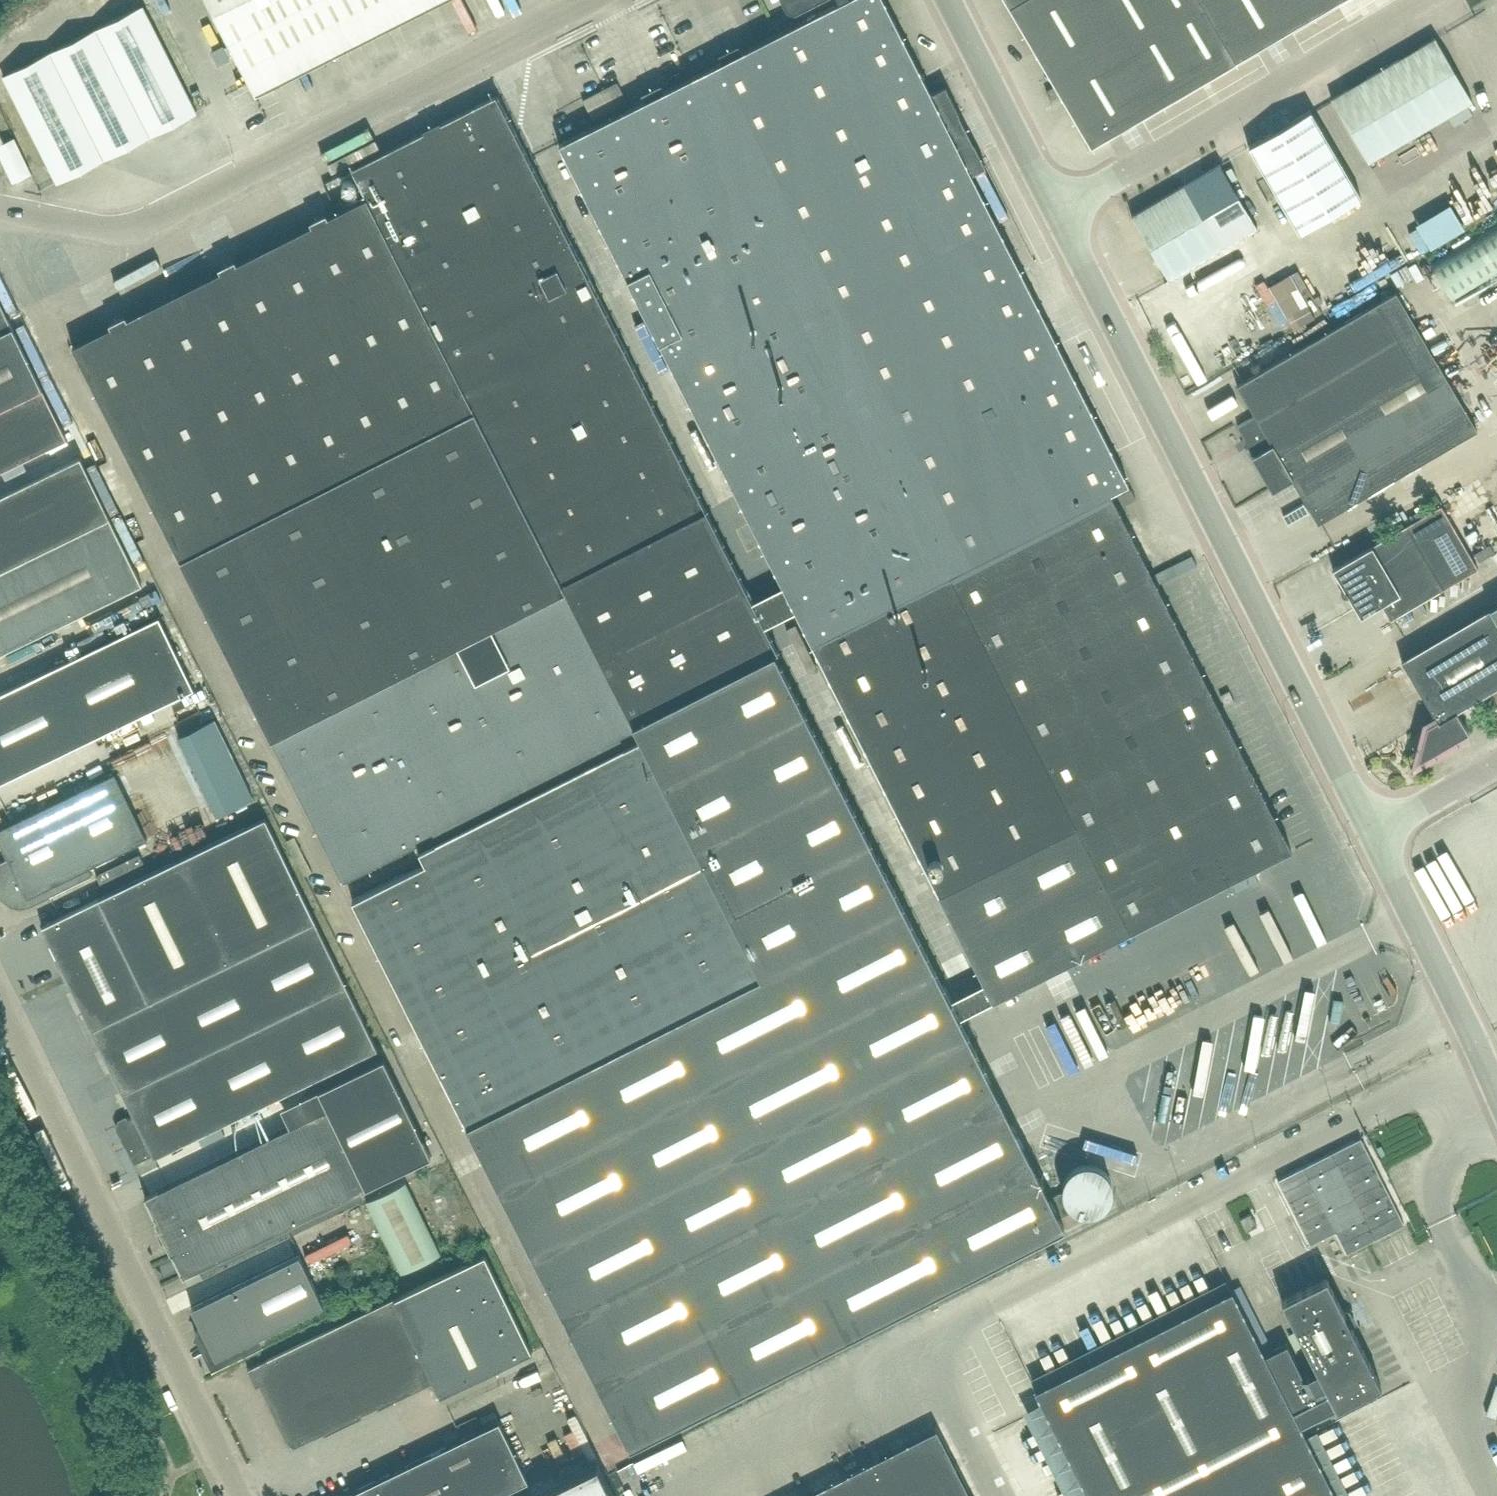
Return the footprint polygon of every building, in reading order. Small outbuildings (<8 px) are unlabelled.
[(249,84),(416,0),(206,0),(249,84)] [(558,144),(807,636),(991,1000),(1290,849),(1110,493),(1127,483),(970,172),(984,165),(972,142),(958,149),(944,120),(958,113),(944,85),(930,92),(883,0),(838,0),(839,2),(558,144)] [(785,9),(794,11),(816,0),(781,0),(785,9)] [(1246,54),(1338,0),(1005,0),(1090,146),(1246,54)] [(95,28),(149,135),(196,112),(141,5),(95,28)] [(49,52),(103,159),(149,135),(95,28),(49,52)] [(1367,160),(1367,161),(1471,100),(1445,56),(1435,37),(1330,97),(1367,160)] [(103,159),(49,52),(2,75),(56,182),(103,159)] [(1045,90),(1050,99),(1059,94),(1053,85),(1045,90)] [(963,1028),(774,653),(776,652),(763,625),(750,600),(704,510),(529,163),(494,95),(350,168),(351,169),(365,197),(337,211),(72,345),(342,880),(415,843),(424,862),(351,898),(484,1160),(628,1446),(1063,1226),(1058,1216),(1069,1211),(1087,1217),(1110,1205),(1116,1187),(1106,1167),(1084,1160),(1067,1169),(1059,1191),(1049,1196),(963,1028)] [(1248,146),(1298,232),(1360,196),(1310,110),(1309,110),(1248,146)] [(1219,162),(1201,173),(1183,184),(1130,215),(1167,278),(1220,247),(1256,225),(1219,162)] [(1268,181),(1245,191),(1252,208),(1275,198),(1268,181)] [(1496,273),(1496,222),(1429,262),(1451,300),(1496,273)] [(1314,314),(1334,304),(1310,254),(1275,270),(1292,307),(1307,300),(1314,314)] [(1315,521),(1475,429),(1396,293),(1236,385),(1253,413),(1235,423),(1252,452),(1249,453),(1269,488),(1290,477),(1315,521)] [(17,337),(0,302),(0,470),(66,437),(17,337)] [(1269,334),(1290,325),(1286,314),(1264,323),(1269,334)] [(79,456),(0,495),(0,652),(141,583),(79,456)] [(1135,498),(1130,489),(1117,495),(1122,504),(1135,498)] [(1388,618),(1389,619),(1477,568),(1440,504),(1331,567),(1359,616),(1385,600),(1393,615),(1388,618)] [(1400,659),(1434,717),(1423,724),(1421,727),(1421,731),(1423,734),(1416,761),(1468,730),(1456,710),(1496,686),(1496,602),(1400,659)] [(158,616),(0,692),(0,781),(193,688),(158,616)] [(250,807),(218,725),(181,739),(212,821),(250,807)] [(49,895),(91,875),(87,867),(146,838),(136,817),(126,796),(114,772),(0,827),(0,844),(7,858),(0,862),(0,892),(2,896),(10,902),(19,905),(28,903),(48,893),(49,895)] [(153,1156),(376,1048),(264,817),(41,925),(133,1115),(119,1121),(118,1127),(124,1140),(125,1139),(128,1145),(126,1146),(134,1162),(152,1153),(153,1156)] [(8,951),(3,935),(0,936),(0,958),(14,998),(56,983),(52,973),(46,975),(41,961),(32,964),(25,946),(8,951)] [(308,1116),(145,1196),(156,1219),(154,1220),(170,1253),(172,1252),(183,1275),(431,1154),(382,1059),(300,1099),(308,1116)] [(1402,1223),(1359,1138),(1276,1180),(1309,1244),(1334,1231),(1345,1252),(1402,1223)] [(405,1180),(365,1200),(400,1271),(440,1252),(405,1180)] [(258,1342),(256,1337),(323,1305),(298,1254),(190,1307),(199,1325),(195,1336),(206,1340),(215,1357),(237,1347),(239,1351),(258,1342)] [(483,1254),(393,1297),(247,1368),(255,1384),(265,1380),(270,1391),(267,1392),(291,1442),(320,1428),(323,1434),(361,1415),(358,1409),(375,1402),(377,1407),(432,1381),(440,1395),(530,1351),(483,1254)] [(1034,1388),(1040,1401),(1088,1495),(1336,1495),(1300,1425),(1335,1406),(1380,1384),(1325,1276),(1280,1299),(1295,1330),(1303,1344),(1316,1369),(1302,1376),(1286,1343),(1264,1354),(1231,1288),(1034,1388)] [(161,1429),(154,1416),(145,1421),(151,1434),(161,1429)] [(527,1479),(498,1420),(352,1491),(353,1493),(346,1495),(492,1495),(527,1479)] [(936,1428),(801,1495),(970,1495),(936,1428)] [(529,1495),(613,1495),(596,1463),(529,1495)]
